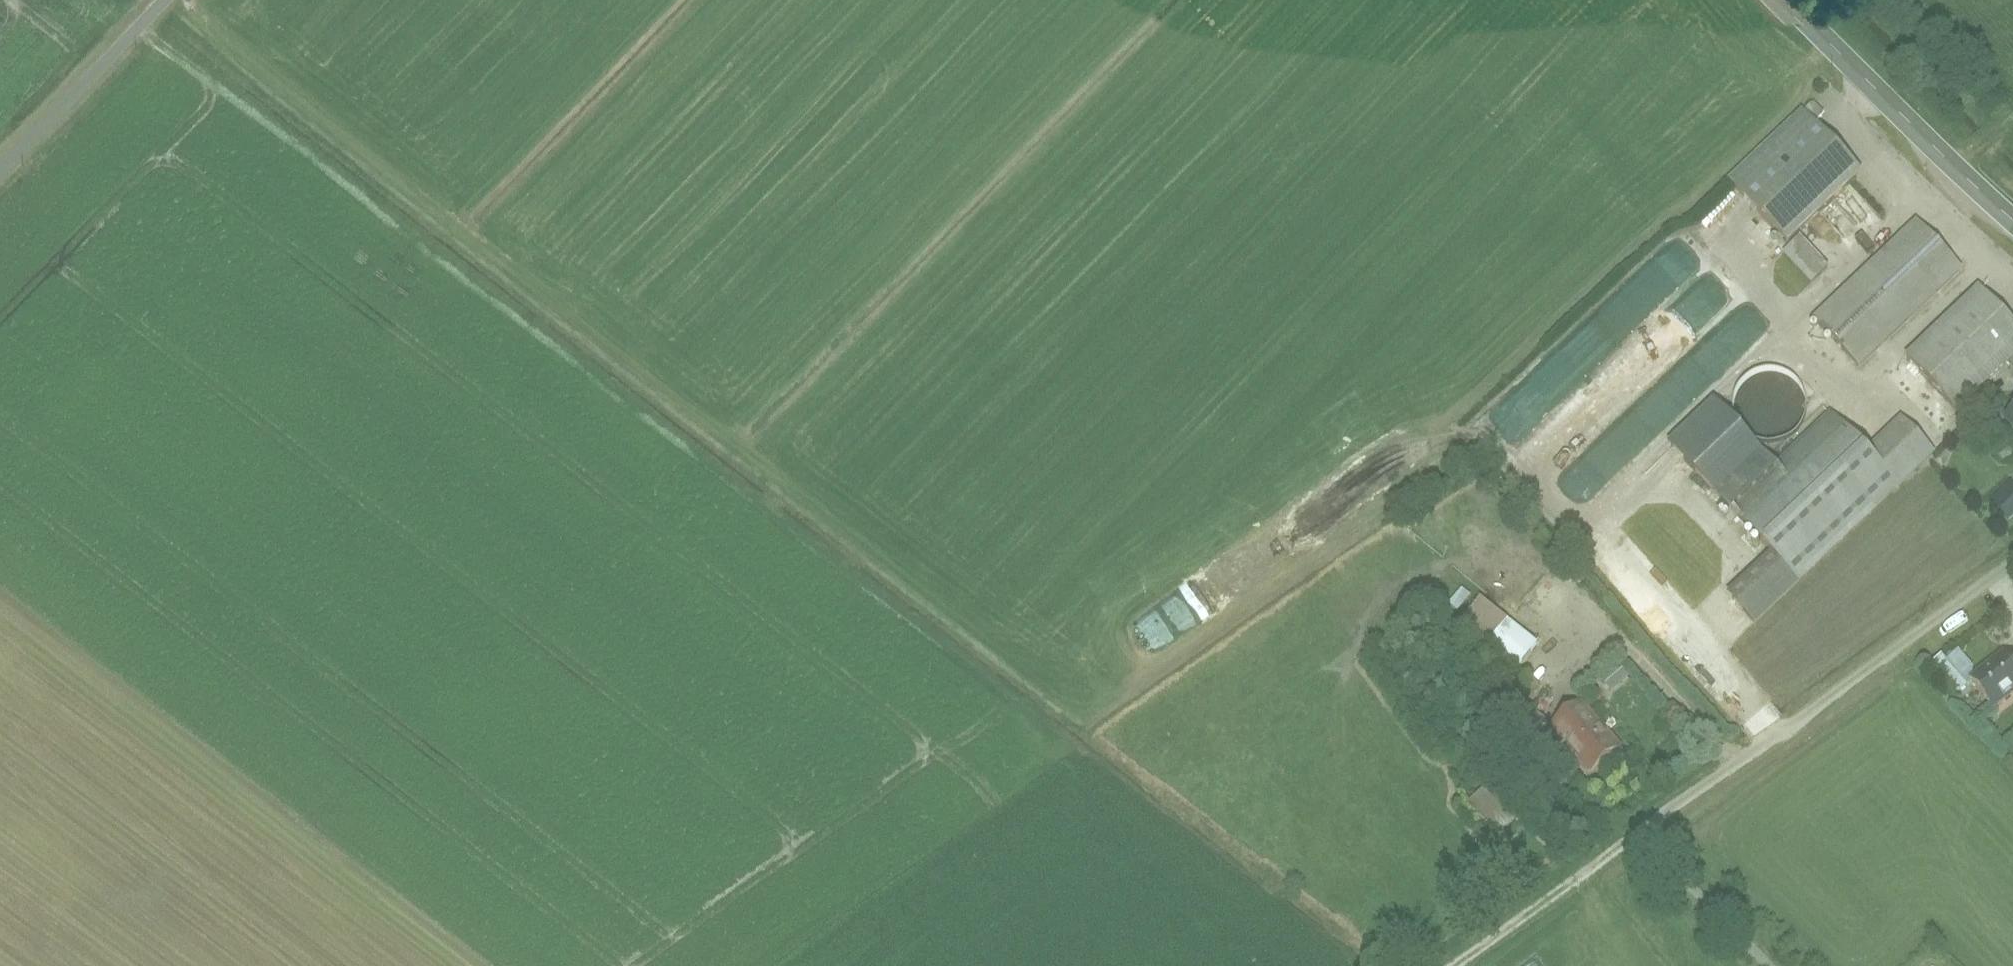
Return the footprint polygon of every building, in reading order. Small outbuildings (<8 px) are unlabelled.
[(1810,118),(1737,184),(1797,249),(1870,183),(1810,118)] [(1927,232),(1824,325),(1868,373),(1971,280),(1927,232)] [(1995,297),(1927,357),(1973,409),(2012,373),(2012,318),(1995,297)] [(1807,416),(1808,410),(1807,402),(1805,396),(1801,390),(1796,384),(1791,380),(1784,376),(1778,375),(1770,374),(1764,375),(1756,378),(1750,382),(1745,386),(1740,393),(1738,398),(1736,405),(1736,411),(1737,419),(1739,425),(1742,431),(1748,437),(1754,441),(1761,445),(1768,446),(1774,446),(1781,445),(1788,442),(1794,438),(1798,435),(1801,431),(1805,424),(1807,416)] [(1876,462),(1835,421),(1784,472),(1759,448),(1715,492),(1777,554),(1727,603),(1758,634),(1936,457),(1908,429),(1876,462)] [(1509,675),(1529,650),(1471,603),(1450,628),(1509,675)] [(1984,678),(1963,652),(1940,671),(1963,699),(1968,695),(1989,722),(2012,702),(2012,680),(2000,664),(1984,678)] [(1606,682),(1615,694),(1632,682),(1623,669),(1606,682)] [(1501,720),(1532,682),(1517,670),(1486,707),(1501,720)] [(1552,730),(1594,777),(1619,753),(1578,707),(1552,730)] [(1490,792),(1472,810),(1498,837),(1516,820),(1490,792)]
